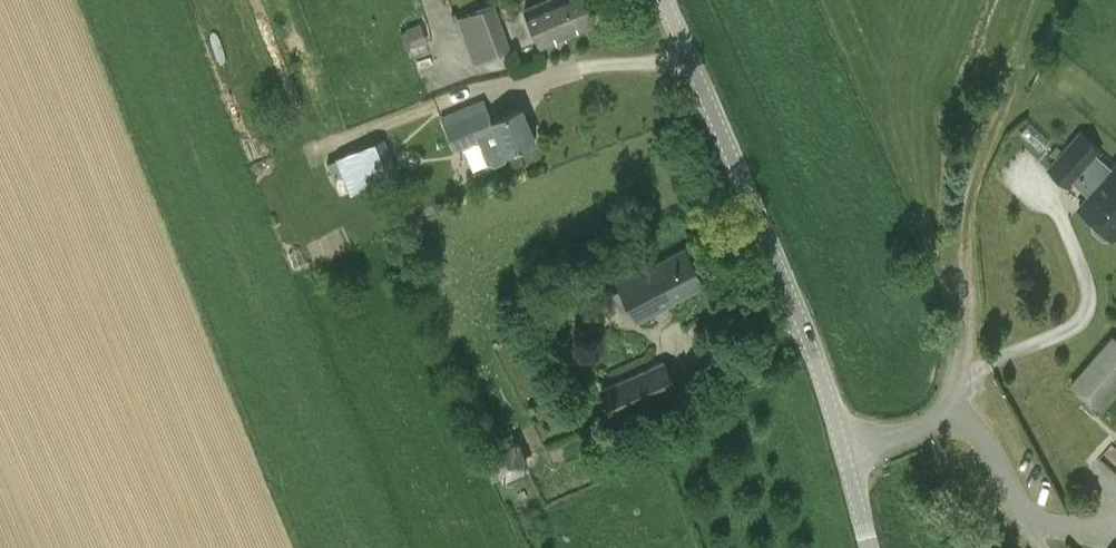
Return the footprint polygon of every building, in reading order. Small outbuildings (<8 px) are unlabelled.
[(595,22),(586,0),(544,0),(524,8),(539,45),(595,22)] [(496,3),(460,16),(477,58),(512,45),(496,3)] [(428,42),(421,23),(405,29),(406,31),(400,34),(405,49),(412,46),(412,47),(428,42)] [(492,119),(484,98),(455,109),(440,116),(454,150),(478,140),(487,163),(494,165),(505,161),(510,149),(535,139),(522,107),(492,119)] [(1047,170),(1069,189),(1075,182),(1083,190),(1086,186),(1092,192),(1079,207),(1095,222),(1092,225),(1092,229),(1103,238),(1107,238),(1110,234),(1113,237),(1115,233),(1115,166),(1115,165),(1112,169),(1095,154),(1099,150),(1080,133),(1047,170)] [(393,176),(379,139),(341,154),(355,190),(393,176)] [(637,319),(675,299),(674,298),(703,283),(683,245),(617,281),(637,319)] [(1097,408),(1115,387),(1115,341),(1112,337),(1071,385),(1097,408)] [(665,361),(602,390),(615,418),(678,389),(665,361)] [(494,479),(508,473),(498,449),(482,456),(494,479)]
